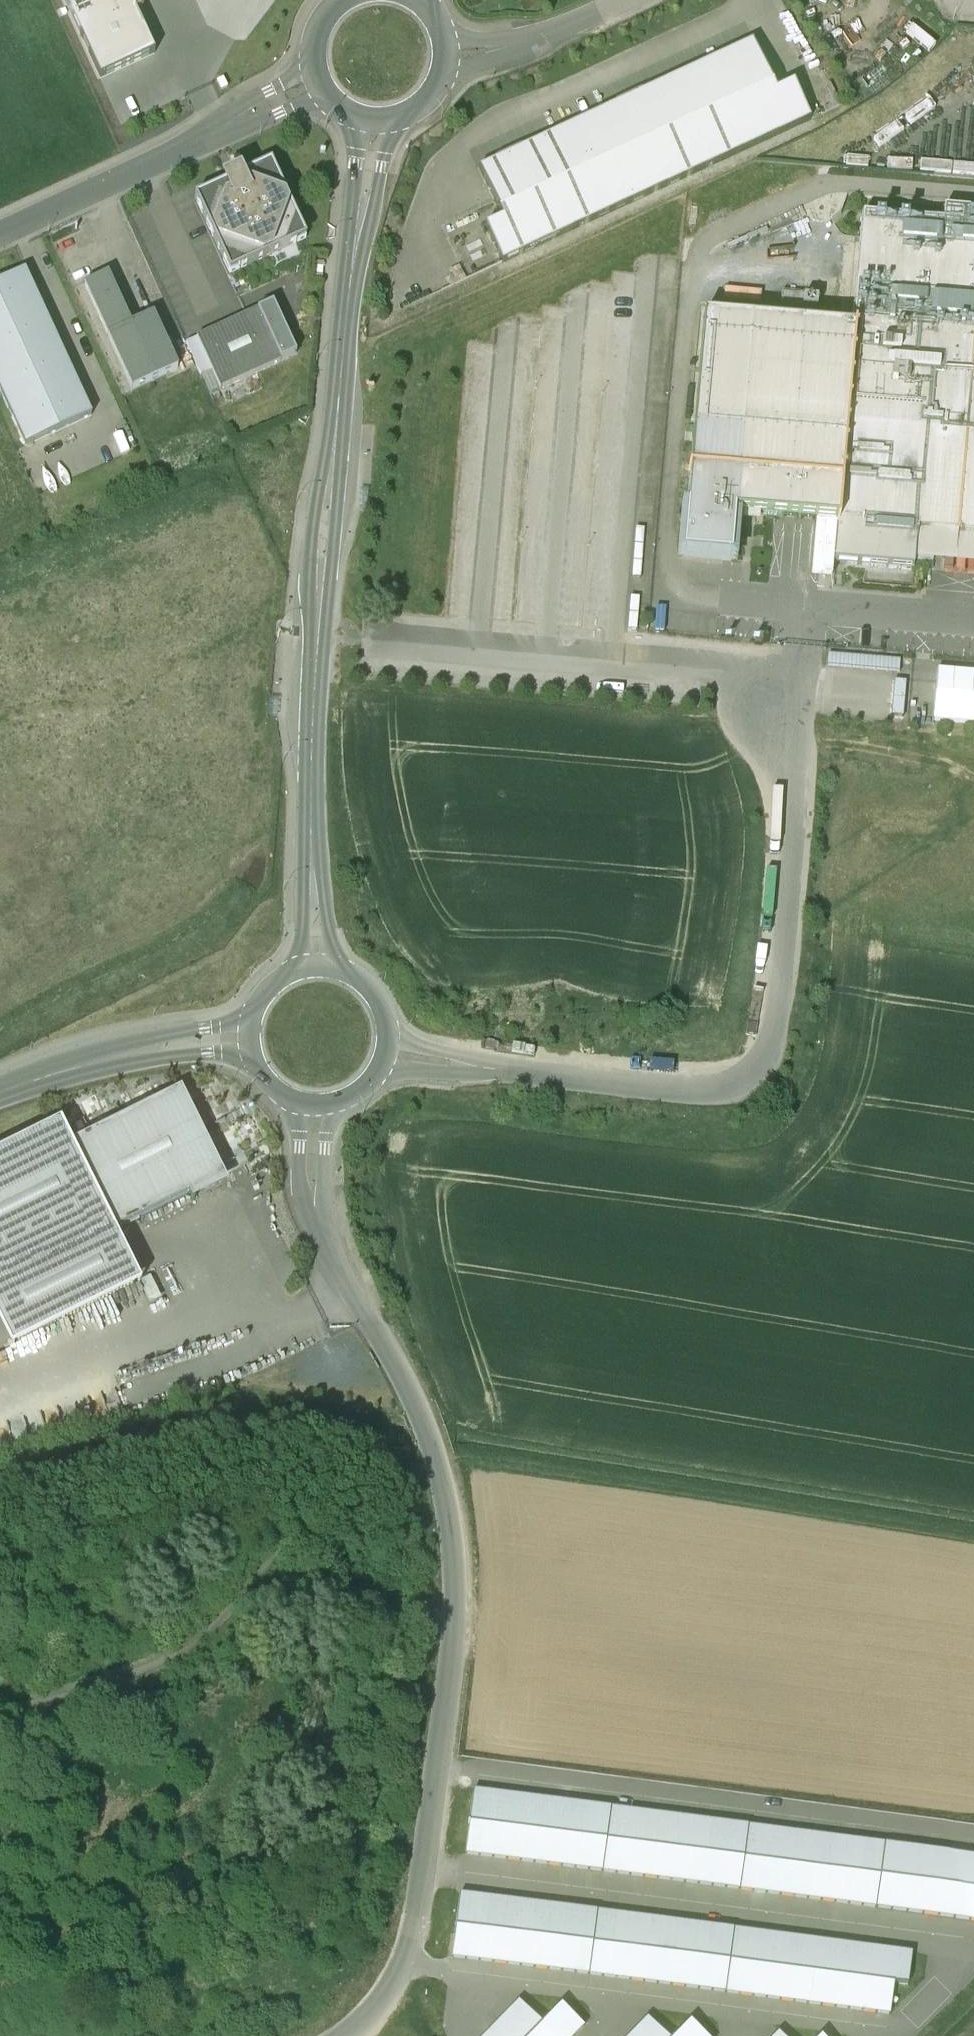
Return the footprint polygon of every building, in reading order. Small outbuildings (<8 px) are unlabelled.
[(129,0),(62,0),(100,81),(154,56),(129,0)] [(752,44),(478,171),(502,222),(485,230),(501,266),(810,123),(793,86),(776,94),(752,44)] [(305,241),(271,165),(243,178),(240,173),(220,182),(223,187),(194,200),(228,276),(305,241)] [(702,315),(682,556),(732,560),(736,514),(837,523),(834,561),(914,568),(914,561),(973,566),(973,212),(943,210),(942,221),(860,214),(850,327),(702,315)] [(25,273),(0,285),(0,391),(25,446),(90,416),(25,273)] [(108,275),(84,286),(107,337),(131,326),(108,275)] [(272,304),(257,311),(281,362),(296,355),(284,329),(272,304)] [(257,311),(185,344),(209,395),(281,362),(257,311)] [(131,326),(107,337),(132,391),(177,370),(153,316),(131,326)] [(59,1116),(51,1100),(0,1125),(0,1234),(100,1189),(212,1139),(178,1063),(59,1116)] [(0,1234),(0,1317),(132,1258),(100,1189),(0,1234)] [(473,1790),(465,1853),(973,1921),(973,1857),(473,1790)] [(912,1953),(460,1893),(451,1957),(889,2015),(893,1981),(908,1983),(912,1953)] [(484,2035),(575,2035),(584,2027),(562,2005),(543,2024),(519,2001),(484,2035)] [(646,2018),(629,2035),(665,2035),(646,2018)] [(691,2021),(675,2035),(706,2035),(691,2021)]
